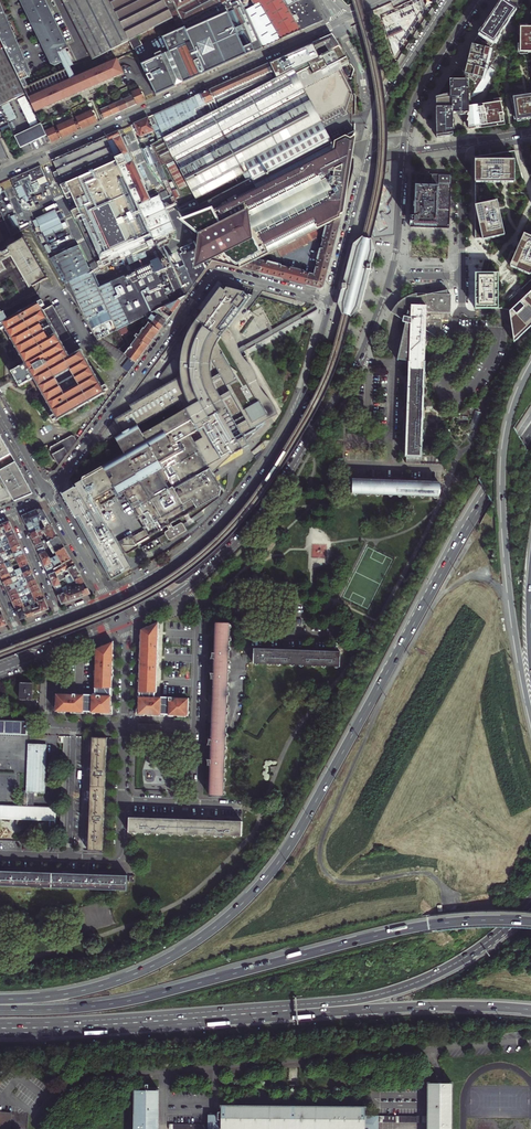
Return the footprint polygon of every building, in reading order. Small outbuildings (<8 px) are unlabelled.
[(46,0),(20,0),(49,61),(50,64),(54,66),(62,62),(56,50),(67,45),(68,45),(46,0)] [(109,0),(63,0),(82,39),(91,56),(92,59),(129,40),(109,0)] [(129,40),(138,36),(171,19),(176,28),(229,0),(109,0),(129,40)] [(251,0),(229,0),(176,28),(163,34),(169,48),(185,83),(250,54),(262,48),(246,11),(254,6),(251,0)] [(254,6),(246,11),(262,48),(293,35),(301,31),(288,7),(284,0),(251,0),(254,6)] [(288,7),(301,31),(324,21),(316,8),(312,0),(300,0),(288,7)] [(503,0),(501,0),(487,21),(484,26),(477,38),(472,44),(468,60),(465,73),(460,73),(454,72),(447,82),(444,87),(436,99),(436,111),(436,113),(436,134),(437,138),(448,136),(451,136),(453,136),(453,117),(453,114),(456,114),(469,114),(468,127),(471,127),(479,126),(504,122),(504,115),(505,114),(502,109),(504,108),(502,106),(501,97),(469,102),(469,100),(481,81),(482,80),(498,55),(498,49),(505,28),(517,9),(509,4),(503,0)] [(5,49),(24,89),(28,87),(25,80),(29,78),(31,73),(26,63),(0,2),(0,39),(5,49)] [(420,2),(382,19),(394,57),(423,13),(420,2)] [(519,29),(518,48),(516,48),(516,55),(518,55),(518,57),(526,57),(526,55),(530,56),(530,32),(529,32),(529,29),(519,29)] [(334,38),(332,35),(320,41),(323,48),(323,49),(325,53),(339,46),(335,40),(334,38)] [(129,40),(156,96),(180,85),(163,51),(162,47),(156,50),(157,54),(149,58),(143,45),(138,36),(129,40)] [(91,56),(82,39),(75,42),(76,44),(75,45),(83,60),(91,56)] [(316,42),(313,44),(319,57),(325,53),(323,49),(321,51),(320,49),(323,48),(320,41),(316,42)] [(314,74),(346,57),(339,46),(325,53),(319,57),(313,44),(287,55),(293,70),(277,79),(218,110),(209,115),(200,119),(159,141),(153,144),(162,166),(170,162),(191,201),(195,211),(254,181),(255,184),(332,143),(297,75),(311,67),(314,74)] [(56,50),(62,62),(65,69),(70,66),(74,65),(72,61),(66,49),(68,48),(67,45),(56,50)] [(163,51),(180,85),(185,83),(169,48),(163,51)] [(17,98),(26,94),(24,89),(5,49),(0,51),(0,107),(17,98)] [(293,70),(287,55),(270,63),(277,79),(293,70)] [(27,96),(35,112),(124,74),(117,59),(79,76),(78,73),(74,75),(70,66),(65,69),(65,70),(28,87),(24,89),(26,94),(27,96)] [(215,88),(209,90),(218,110),(277,79),(270,63),(253,71),(221,85),(215,88)] [(131,91),(132,96),(136,105),(140,103),(145,101),(139,88),(131,91)] [(187,100),(154,115),(157,124),(152,126),(155,131),(159,141),(200,119),(196,109),(205,105),(209,115),(218,110),(209,90),(187,100)] [(518,97),(518,95),(514,96),(514,98),(517,120),(530,118),(530,95),(518,97)] [(41,125),(35,112),(27,96),(19,99),(33,128),(41,125)] [(132,96),(124,99),(128,108),(132,107),(136,105),(132,96)] [(124,99),(116,103),(120,112),(124,110),(128,108),(124,99)] [(10,103),(0,108),(9,125),(18,120),(10,103)] [(116,103),(108,107),(112,116),(115,114),(120,112),(116,103)] [(108,107),(100,110),(104,119),(107,118),(112,116),(108,107)] [(95,121),(90,110),(73,117),(75,121),(77,126),(79,130),(88,126),(93,124),(92,122),(95,121)] [(135,123),(131,125),(134,130),(137,129),(141,138),(155,131),(152,126),(157,124),(154,115),(146,118),(135,123)] [(72,123),(70,119),(55,126),(57,130),(59,134),(61,138),(68,135),(76,132),(74,127),(72,123)] [(35,140),(46,135),(44,131),(41,125),(33,128),(15,137),(20,148),(35,140)] [(50,143),(58,140),(56,135),(54,131),(52,127),(44,131),(46,135),(50,143)] [(59,157),(52,160),(60,176),(56,177),(59,184),(60,184),(68,201),(69,201),(71,205),(76,203),(79,210),(73,213),(77,222),(79,223),(96,263),(99,270),(112,264),(110,261),(115,259),(116,262),(126,257),(128,262),(147,254),(146,252),(157,247),(157,249),(171,243),(173,237),(171,233),(175,232),(160,196),(154,199),(121,130),(59,157)] [(225,264),(242,268),(257,260),(277,250),(310,233),(327,224),(341,217),(340,217),(338,216),(338,214),(341,214),(348,166),(352,141),(353,138),(349,137),(350,136),(350,135),(352,134),(353,133),(354,133),(355,131),(332,143),(255,184),(257,187),(204,214),(187,223),(199,235),(218,256),(225,264)] [(514,151),(475,157),(475,160),(475,167),(475,183),(475,185),(475,197),(475,227),(475,242),(504,235),(497,204),(488,204),(488,185),(504,184),(514,185),(514,175),(521,173),(514,151)] [(42,165),(14,178),(23,197),(29,194),(23,180),(31,176),(33,182),(39,179),(42,185),(49,181),(42,165)] [(425,174),(412,174),(411,182),(425,182),(425,174)] [(449,228),(451,175),(432,175),(431,187),(411,186),(410,200),(410,217),(410,227),(437,228),(449,228)] [(37,181),(34,183),(40,196),(43,194),(37,181)] [(254,181),(195,211),(204,214),(257,187),(255,184),(254,181)] [(66,228),(58,211),(36,221),(39,227),(38,228),(40,232),(44,230),(45,232),(46,232),(48,236),(66,228)] [(14,214),(10,216),(9,214),(7,215),(12,228),(19,225),(14,214)] [(323,244),(334,247),(336,236),(341,217),(327,224),(327,226),(326,226),(325,227),(322,239),(323,240),(324,240),(323,244)] [(43,232),(40,233),(41,235),(42,235),(45,243),(48,241),(45,233),(44,234),(43,232)] [(281,257),(313,240),(310,233),(277,250),(281,257)] [(218,256),(199,235),(199,252),(198,267),(204,263),(218,256)] [(510,266),(530,275),(530,273),(530,238),(524,235),(510,266)] [(38,294),(33,286),(48,277),(25,238),(3,250),(2,248),(0,249),(0,316),(38,294)] [(60,255),(50,260),(97,340),(118,329),(123,327),(130,324),(133,322),(147,315),(148,315),(154,312),(159,309),(165,306),(185,297),(188,293),(194,285),(206,268),(204,263),(198,267),(199,252),(195,243),(182,249),(184,254),(181,255),(190,275),(182,279),(175,265),(171,266),(170,262),(169,263),(168,261),(165,259),(163,259),(102,288),(93,268),(91,269),(80,246),(79,247),(71,250),(68,252),(60,255)] [(316,267),(328,270),(330,260),(334,247),(323,244),(322,249),(321,249),(319,250),(316,261),(317,263),(318,263),(316,267)] [(360,244),(355,244),(349,268),(347,268),(345,275),(346,283),(343,283),(343,298),(355,307),(357,308),(362,306),(362,303),(361,301),(364,286),(365,286),(368,277),(367,268),(370,268),(370,263),(368,262),(369,253),(367,245),(360,244)] [(258,272),(260,273),(263,262),(257,260),(242,268),(249,270),(258,272)] [(267,263),(263,262),(260,273),(272,276),(283,279),(286,268),(281,267),(282,266),(280,265),(269,262),(268,262),(267,263)] [(293,282),(306,285),(309,274),(304,272),(302,270),(292,267),(290,268),(290,269),(286,268),(283,279),(293,282)] [(312,286),(321,289),(324,287),(325,280),(328,270),(316,267),(314,275),(312,286)] [(314,275),(309,274),(306,285),(312,286),(314,275)] [(498,274),(475,274),(475,308),(498,308),(498,274)] [(172,542),(186,534),(187,529),(185,524),(181,523),(174,527),(172,524),(218,497),(221,488),(212,472),(233,451),(245,444),(245,445),(251,441),(249,438),(268,419),(267,418),(280,411),(278,405),(275,401),(272,397),(271,396),(269,396),(265,392),(263,390),(259,382),(256,372),(254,368),(246,358),(240,350),(239,343),(235,335),(233,331),(229,326),(253,295),(231,290),(230,290),(218,281),(191,317),(197,322),(193,325),(190,329),(187,334),(186,337),(184,341),(183,346),(175,359),(163,375),(167,379),(172,382),(169,387),(131,408),(133,412),(117,421),(124,434),(116,438),(125,455),(82,480),(83,482),(76,486),(79,498),(69,504),(113,581),(123,575),(122,573),(130,568),(94,501),(118,487),(121,493),(126,491),(148,529),(137,536),(136,534),(124,541),(128,549),(132,550),(145,543),(146,538),(164,528),(166,532),(165,536),(168,541),(172,542)] [(397,361),(410,364),(410,373),(410,377),(406,377),(406,382),(409,382),(409,384),(409,394),(409,396),(405,396),(405,402),(406,404),(406,406),(406,409),(404,409),(404,419),(405,419),(405,421),(405,422),(404,426),(404,432),(407,431),(407,435),(407,445),(404,445),(403,447),(403,450),(407,450),(407,455),(407,464),(421,464),(421,456),(423,367),(424,345),(427,338),(433,341),(435,339),(436,338),(437,337),(438,336),(439,334),(439,333),(440,331),(440,328),(441,327),(441,325),(441,323),(440,321),(440,319),(446,320),(446,313),(451,313),(451,295),(448,295),(447,291),(430,294),(423,294),(420,294),(417,294),(415,294),(411,295),(408,297),(406,298),(404,299),(402,300),(399,303),(396,306),(394,309),(391,313),(403,320),(403,322),(405,323),(400,349),(397,361)] [(510,313),(512,326),(514,340),(514,342),(516,341),(530,326),(530,294),(520,304),(510,313)] [(165,306),(173,313),(177,307),(185,297),(165,306)] [(2,331),(5,329),(11,340),(13,342),(16,347),(17,348),(30,372),(36,369),(37,370),(42,368),(39,363),(45,360),(48,364),(68,353),(63,344),(72,339),(53,307),(44,312),(42,308),(46,305),(44,302),(43,303),(42,301),(17,316),(2,325),(3,326),(0,327),(0,328),(2,331)] [(159,309),(170,317),(172,314),(173,313),(165,306),(159,309)] [(154,312),(167,321),(169,318),(170,317),(159,309),(154,312)] [(148,315),(163,326),(165,323),(167,321),(154,312),(148,315)] [(149,323),(160,331),(161,329),(163,326),(148,315),(147,315),(150,318),(147,321),(149,323)] [(135,336),(148,346),(154,339),(160,331),(149,323),(145,329),(140,326),(139,327),(133,322),(130,324),(142,333),(140,336),(135,333),(133,335),(135,336)] [(130,358),(136,363),(142,355),(148,346),(135,336),(130,343),(128,341),(124,346),(126,348),(123,353),(130,358)] [(10,348),(13,353),(17,350),(16,347),(13,342),(8,344),(10,348)] [(17,348),(16,347),(17,350),(13,353),(8,356),(11,362),(8,364),(11,370),(17,381),(20,387),(29,382),(34,379),(38,387),(39,389),(40,389),(30,372),(17,348)] [(36,369),(30,372),(40,389),(39,389),(54,415),(51,416),(52,419),(54,421),(56,419),(57,420),(106,392),(106,391),(109,389),(106,385),(103,387),(83,351),(70,358),(68,353),(48,364),(45,360),(39,363),(42,368),(37,370),(36,369)] [(122,367),(129,372),(136,363),(130,358),(122,367)] [(34,379),(29,382),(31,385),(26,388),(28,392),(38,387),(34,379)] [(15,501),(30,495),(34,493),(0,434),(0,474),(15,501)] [(71,435),(50,446),(50,449),(52,454),(56,460),(59,466),(77,441),(74,436),(71,435)] [(353,479),(352,479),(352,494),(353,494),(353,493),(438,497),(439,497),(439,482),(438,482),(438,483),(429,482),(407,481),(390,481),(379,480),(368,480),(358,480),(353,479)] [(37,510),(42,520),(43,523),(45,528),(48,526),(51,524),(49,521),(43,510),(40,509),(37,510)] [(32,512),(29,513),(34,526),(35,528),(36,530),(37,532),(45,528),(43,523),(39,525),(37,522),(42,520),(37,510),(32,512)] [(34,526),(29,513),(26,515),(22,516),(25,523),(28,529),(34,526)] [(1,530),(3,534),(13,530),(10,521),(6,523),(3,524),(5,529),(1,530)] [(46,535),(46,536),(50,533),(50,532),(54,530),(53,527),(51,524),(48,526),(45,528),(37,532),(38,534),(40,533),(40,534),(41,534),(43,533),(42,532),(43,531),(46,535)] [(36,530),(35,528),(34,526),(28,529),(31,535),(33,540),(39,537),(38,534),(37,532),(36,530)] [(3,540),(16,535),(15,532),(13,530),(3,534),(0,535),(0,537),(2,541),(3,540)] [(46,543),(49,542),(58,536),(56,533),(54,530),(50,532),(50,533),(46,536),(48,539),(47,540),(46,539),(44,541),(43,541),(41,541),(43,545),(46,543)] [(4,546),(18,540),(17,538),(16,535),(3,540),(4,544),(3,544),(4,546)] [(49,542),(55,553),(56,553),(65,547),(61,542),(58,536),(49,542)] [(39,537),(33,540),(35,545),(37,550),(44,547),(43,545),(41,541),(40,539),(39,537)] [(19,543),(18,540),(4,546),(5,549),(6,551),(8,550),(12,548),(20,544),(19,543)] [(20,544),(12,548),(14,553),(22,549),(21,547),(20,544)] [(44,547),(37,550),(40,555),(42,560),(48,557),(47,555),(47,554),(44,548),(44,547)] [(51,559),(53,562),(55,565),(61,562),(62,564),(71,559),(68,553),(65,549),(65,547),(56,553),(57,555),(51,559)] [(22,549),(14,553),(8,556),(11,561),(24,554),(24,553),(22,549)] [(0,553),(0,559),(3,558),(2,556),(5,554),(6,557),(8,556),(7,552),(6,551),(4,551),(2,552),(0,553)] [(24,554),(11,561),(13,565),(27,559),(26,558),(24,554)] [(5,563),(4,561),(8,559),(9,561),(11,561),(8,556),(6,557),(3,558),(0,559),(0,565),(5,563)] [(51,563),(48,557),(42,560),(45,566),(47,571),(53,568),(51,563)] [(27,559),(13,565),(15,571),(17,570),(16,568),(17,567),(20,566),(21,568),(29,564),(28,563),(27,559)] [(62,572),(63,571),(75,565),(73,562),(71,559),(62,564),(56,567),(54,569),(56,575),(62,572)] [(0,565),(0,571),(13,565),(11,561),(9,561),(5,563),(0,565)] [(21,568),(23,573),(31,569),(31,568),(29,564),(21,568)] [(0,571),(0,574),(0,575),(1,577),(15,571),(13,565),(0,571)] [(65,578),(78,571),(77,568),(75,565),(63,571),(66,576),(64,577),(65,578)] [(53,568),(47,571),(49,576),(51,581),(58,578),(56,575),(54,569),(53,568)] [(25,578),(33,574),(33,573),(31,569),(23,573),(19,575),(17,575),(19,580),(21,580),(20,578),(24,576),(25,578)] [(15,571),(1,577),(3,580),(3,582),(17,575),(15,571)] [(71,583),(75,581),(77,579),(82,577),(80,574),(78,571),(65,578),(69,584),(71,583)] [(35,578),(33,574),(25,578),(21,580),(19,580),(20,582),(22,585),(23,585),(36,579),(35,578)] [(17,575),(3,582),(5,585),(6,587),(14,583),(13,581),(17,579),(18,581),(19,580),(17,575)] [(58,578),(51,581),(54,587),(56,591),(61,589),(62,589),(62,588),(59,582),(58,578)] [(24,590),(38,584),(37,583),(36,579),(23,585),(25,588),(23,589),(24,590)] [(88,588),(85,583),(82,584),(77,579),(75,581),(77,587),(78,587),(80,592),(82,591),(84,596),(88,595),(91,594),(88,588)] [(7,590),(8,592),(22,585),(20,582),(19,580),(18,581),(14,583),(6,587),(7,590)] [(77,593),(79,598),(82,597),(84,596),(82,591),(80,592),(78,587),(77,587),(75,581),(71,583),(73,589),(73,588),(76,593),(77,593)] [(69,584),(66,586),(68,590),(69,590),(71,595),(72,595),(74,600),(76,599),(79,598),(77,593),(76,593),(73,588),(73,589),(71,583),(69,584)] [(24,590),(26,595),(40,589),(40,588),(38,584),(24,590)] [(10,597),(18,593),(17,591),(21,589),(22,591),(24,590),(23,589),(22,585),(8,592),(9,595),(10,597)] [(63,590),(64,593),(68,602),(71,601),(74,600),(72,595),(71,595),(69,590),(68,590),(66,586),(62,588),(62,589),(63,590)] [(28,600),(42,594),(42,593),(40,589),(26,595),(28,600)] [(11,600),(12,602),(26,595),(24,590),(22,591),(18,593),(10,597),(11,600)] [(68,602),(64,593),(58,596),(60,600),(62,604),(68,602)] [(31,605),(34,604),(36,603),(38,602),(45,599),(44,597),(42,594),(28,600),(31,605)] [(26,595),(12,602),(14,606),(23,603),(27,601),(28,600),(26,595)] [(38,602),(40,607),(42,612),(45,611),(49,609),(45,599),(38,602)] [(23,603),(14,606),(16,610),(17,611),(25,608),(23,603)] [(42,612),(40,607),(36,608),(35,605),(34,604),(31,605),(35,614),(39,613),(42,612)] [(35,614),(31,605),(29,606),(27,607),(29,611),(25,612),(27,617),(31,616),(35,614)] [(25,608),(17,611),(20,620),(23,619),(27,617),(25,612),(29,611),(27,607),(25,608)] [(147,627),(141,630),(141,634),(142,634),(142,635),(140,635),(140,637),(140,638),(142,638),(142,641),(141,641),(141,645),(140,648),(141,648),(141,653),(139,652),(139,654),(139,656),(141,656),(139,659),(141,660),(141,664),(140,664),(140,667),(140,668),(141,668),(141,673),(138,673),(138,675),(138,677),(140,677),(138,680),(140,681),(140,686),(140,689),(138,689),(138,697),(139,697),(139,698),(139,706),(137,706),(136,715),(145,715),(145,714),(146,714),(147,714),(147,715),(165,716),(165,714),(167,714),(169,714),(177,715),(178,715),(178,716),(186,716),(186,715),(188,715),(188,713),(190,713),(190,710),(188,710),(189,698),(172,697),(172,696),(170,696),(170,697),(162,697),(162,696),(160,696),(155,696),(155,690),(157,691),(158,684),(155,684),(156,668),(156,663),(158,663),(158,661),(156,661),(156,659),(158,659),(159,650),(156,650),(156,648),(159,648),(159,645),(156,645),(156,644),(158,644),(158,638),(157,638),(157,636),(159,636),(159,634),(157,634),(158,633),(159,633),(159,631),(158,631),(158,622),(151,625),(147,625),(147,627)] [(217,795),(225,795),(224,795),(226,734),(229,636),(230,624),(230,623),(215,623),(215,624),(215,623),(215,627),(215,631),(215,652),(214,669),(213,688),(213,704),(212,724),(212,739),(211,758),(210,773),(210,786),(210,794),(209,794),(209,795),(217,795)] [(113,647),(113,642),(106,645),(104,645),(103,644),(102,647),(97,649),(97,655),(95,655),(95,657),(97,657),(96,671),(95,671),(95,675),(96,675),(96,676),(97,676),(96,695),(93,695),(93,696),(76,695),(76,694),(74,694),(74,696),(69,696),(69,695),(57,695),(57,704),(57,707),(55,707),(55,709),(57,709),(57,711),(59,711),(59,713),(66,713),(66,712),(68,712),(68,711),(70,711),(71,711),(71,713),(88,713),(88,711),(91,711),(94,712),(94,714),(96,714),(96,712),(102,712),(102,714),(112,714),(113,706),(112,706),(112,703),(112,696),(113,696),(113,690),(112,688),(112,676),(114,674),(113,673),(112,671),(114,672),(114,669),(112,669),(112,665),(113,665),(113,661),(115,659),(114,658),(113,656),(114,656),(114,654),(113,654),(113,647)] [(255,648),(254,648),(253,663),(254,663),(339,666),(339,667),(340,667),(341,651),(340,651),(340,652),(327,652),(308,651),(288,650),(269,650),(255,649),(255,648)] [(33,683),(20,683),(20,699),(32,700),(33,683)] [(28,722),(3,721),(0,721),(0,734),(2,734),(27,735),(28,722)] [(103,850),(103,838),(104,817),(104,807),(106,807),(107,798),(105,798),(105,795),(106,773),(106,763),(108,763),(108,753),(106,753),(106,750),(107,738),(108,738),(92,737),(92,738),(93,738),(89,849),(88,849),(88,850),(103,851),(103,850)] [(27,792),(35,793),(45,793),(47,744),(29,744),(27,790),(27,792)] [(34,806),(35,793),(27,792),(27,790),(25,790),(24,806),(34,806)] [(34,806),(24,806),(0,805),(0,818),(17,819),(51,820),(50,827),(56,827),(56,807),(34,806)] [(130,817),(129,817),(129,832),(134,832),(134,833),(135,834),(136,834),(137,833),(138,833),(138,832),(147,832),(147,833),(147,834),(148,834),(149,834),(150,834),(151,833),(156,833),(157,834),(158,835),(159,834),(160,834),(160,833),(169,833),(169,834),(170,835),(171,835),(172,835),(173,835),(173,834),(173,833),(179,834),(180,835),(181,835),(182,835),(183,835),(183,834),(192,834),(192,835),(193,835),(194,836),(195,836),(196,835),(196,834),(202,834),(202,835),(202,836),(203,836),(204,836),(205,836),(205,835),(206,835),(206,834),(215,835),(215,836),(216,836),(217,837),(218,836),(219,836),(219,835),(221,835),(221,836),(222,836),(222,837),(223,837),(224,836),(225,836),(225,835),(234,835),(234,836),(235,837),(236,837),(237,837),(238,837),(238,836),(242,836),(243,836),(244,821),(243,821),(243,822),(233,821),(227,821),(218,821),(202,820),(198,820),(192,820),(185,820),(160,819),(156,819),(146,818),(142,818),(130,818),(130,817)] [(51,820),(17,819),(17,826),(50,827),(51,820)] [(126,890),(127,890),(127,875),(126,875),(126,876),(114,876),(83,874),(61,874),(35,873),(9,872),(0,872),(0,886),(126,890)] [(428,1083),(428,1128),(453,1128),(454,1084),(428,1083)] [(135,1128),(159,1128),(159,1124),(159,1090),(157,1090),(136,1090),(136,1089),(135,1089),(135,1128)] [(209,1128),(378,1128),(378,1122),(378,1117),(365,1117),(366,1108),(223,1106),(223,1113),(219,1113),(219,1116),(209,1116),(209,1125),(209,1128)] [(2,1128),(11,1128),(11,1112),(0,1112),(0,1128),(2,1128)]
